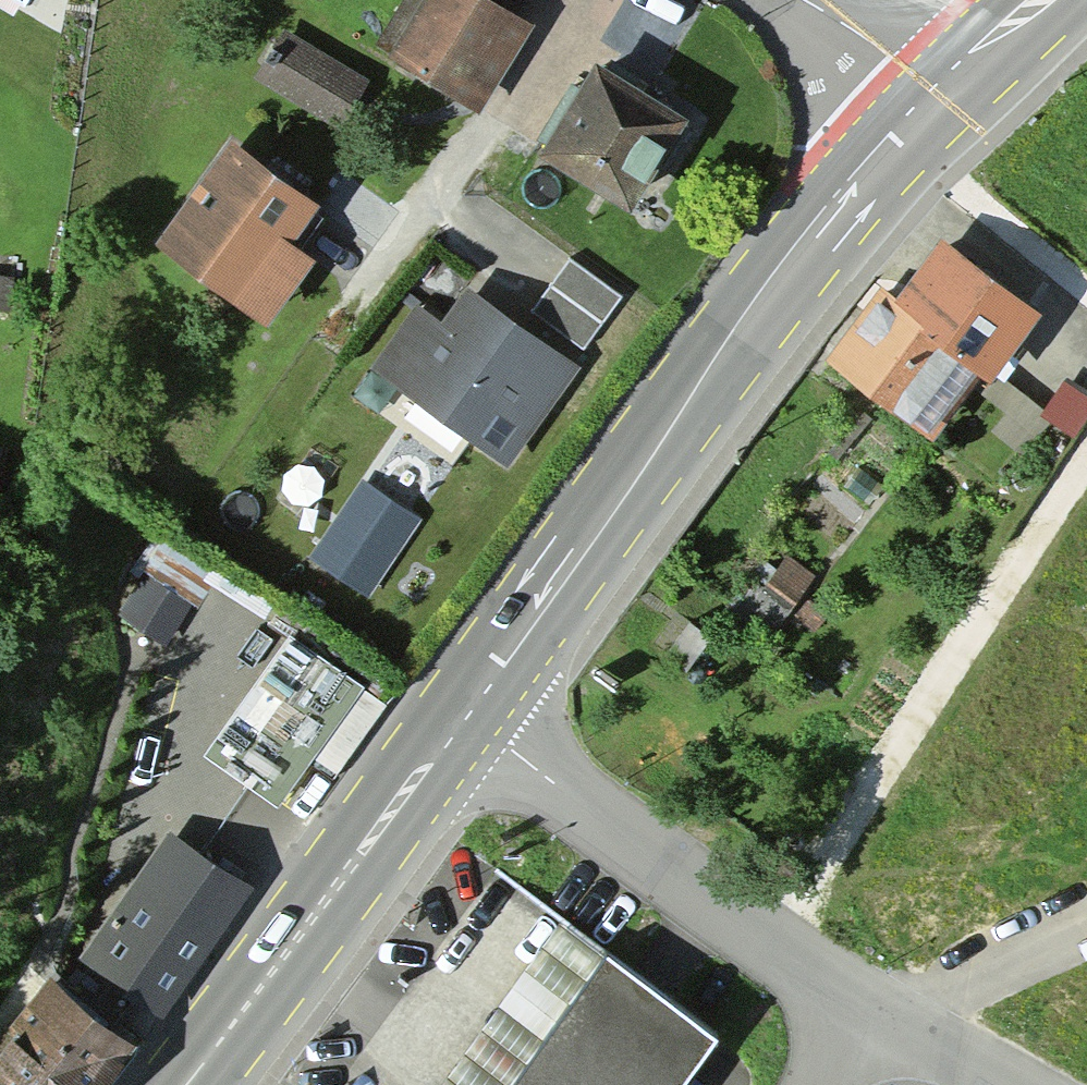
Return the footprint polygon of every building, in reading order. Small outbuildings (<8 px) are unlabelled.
[(506,0),(430,0),(403,46),(483,93),(530,14),(506,0)] [(369,79),(283,30),(254,78),(341,128),(369,79)] [(690,111),(608,59),(556,138),(638,191),(690,111)] [(318,193),(239,137),(171,232),(272,305),(313,248),(290,231),(318,193)] [(889,281),(840,348),(942,422),(992,354),(1002,362),(1046,301),(950,232),(906,293),(889,281)] [(449,320),(422,301),(382,358),(512,450),(578,358),(473,285),(449,320)] [(360,480),(307,557),(367,598),(420,520),(360,480)] [(816,576),(784,556),(765,586),(798,606),(816,576)] [(193,606),(143,574),(117,615),(167,647),(193,606)] [(363,679),(295,632),(216,745),(284,793),(363,679)] [(250,876),(175,827),(92,954),(167,1003),(250,876)] [(608,966),(520,1084),(686,1084),(715,1045),(608,966)] [(55,973),(0,1046),(0,1084),(97,1084),(136,1034),(55,973)]
